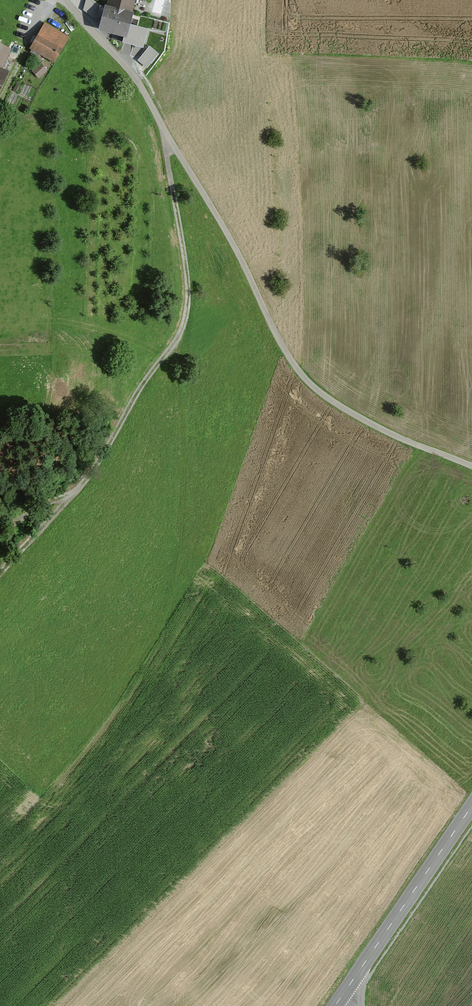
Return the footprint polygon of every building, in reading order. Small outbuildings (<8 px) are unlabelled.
[(106,6),(130,12),(133,0),(107,0),(106,6)] [(91,14),(101,17),(104,8),(93,5),(91,14)] [(132,13),(130,12),(106,6),(104,5),(104,8),(101,17),(97,33),(125,40),(132,13)] [(45,24),(29,51),(53,65),(69,38),(45,24)] [(143,45),(136,56),(146,63),(153,52),(143,45)] [(9,52),(0,48),(0,71),(9,52)] [(40,64),(31,72),(38,79),(47,71),(40,64)]
